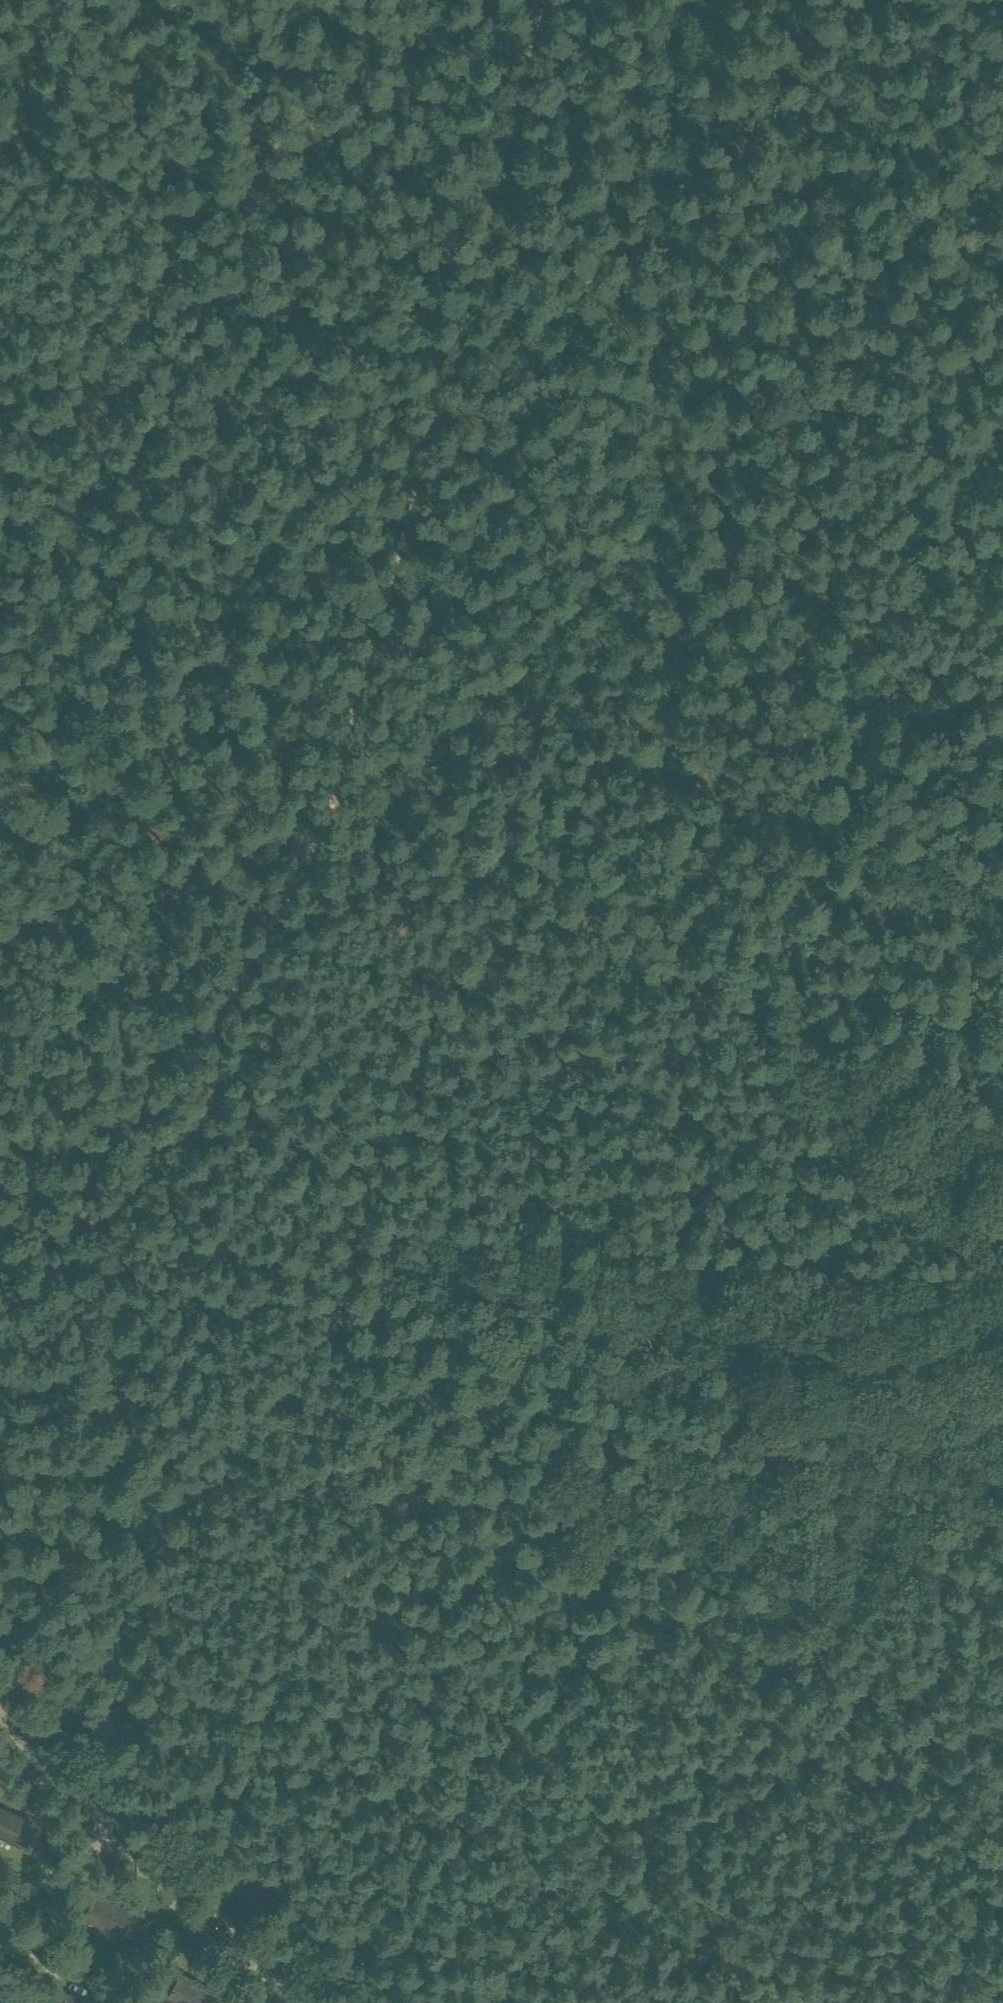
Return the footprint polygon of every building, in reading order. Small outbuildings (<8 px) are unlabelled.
[(32,1849),(43,1826),(0,1806),(0,1834),(32,1849)] [(88,1916),(123,1935),(135,1912),(100,1894),(88,1916)] [(185,2002),(214,2002),(219,1992),(184,1974),(172,1996),(185,2002)] [(71,1994),(67,2002),(93,2002),(71,1994)]
